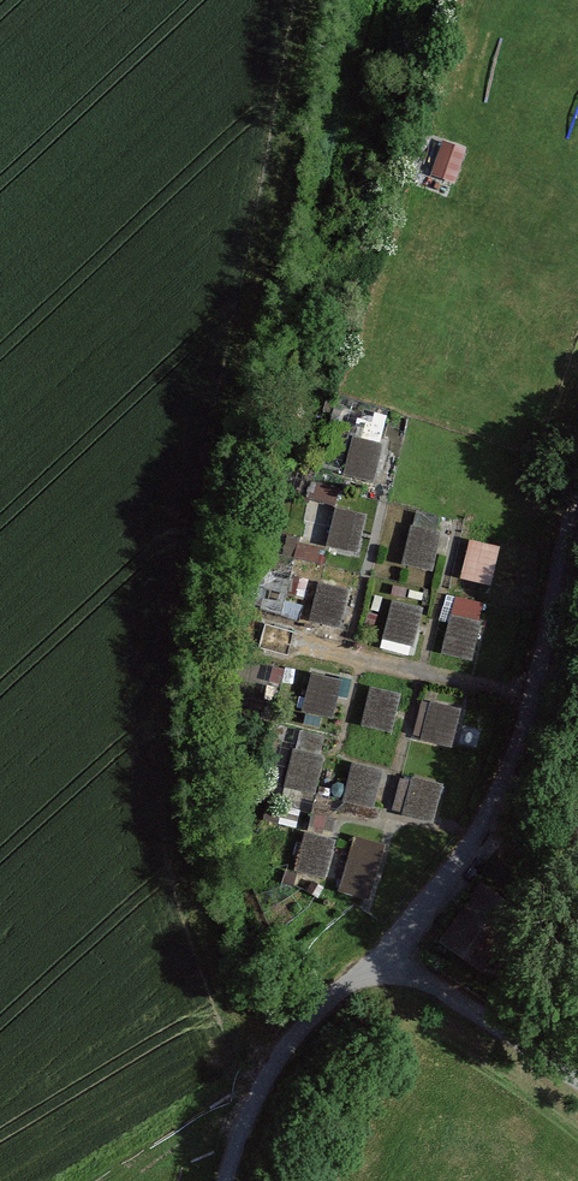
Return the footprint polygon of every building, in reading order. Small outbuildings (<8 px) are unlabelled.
[(465,150),(441,143),(432,173),(456,181),(465,150)] [(381,445),(353,438),(345,474),(373,480),(381,445)] [(363,515),(336,509),(327,545),(355,551),(363,515)] [(439,533),(411,527),(404,563),(431,568),(439,533)] [(497,548),(469,542),(461,578),(489,584),(497,548)] [(346,590),(320,584),(311,620),(337,627),(346,590)] [(482,605),(453,597),(440,652),(470,659),(482,605)] [(421,609),(392,601),(383,638),(412,645),(421,609)] [(339,681),(312,674),(303,710),(330,717),(339,681)] [(398,695),(370,689),(361,724),(390,730),(398,695)] [(458,711),(431,705),(422,741),(450,747),(458,711)] [(323,757),(293,749),(283,785),(313,793),(323,757)] [(380,773),(352,766),(344,801),(372,807),(380,773)] [(440,785),(412,778),(403,814),(431,821),(440,785)] [(394,831),(386,867),(418,874),(426,838),(394,831)] [(334,840),(305,832),(295,869),(324,877),(334,840)] [(383,845),(353,837),(339,891),(369,899),(383,845)] [(478,885),(439,942),(481,971),(520,913),(478,885)]
